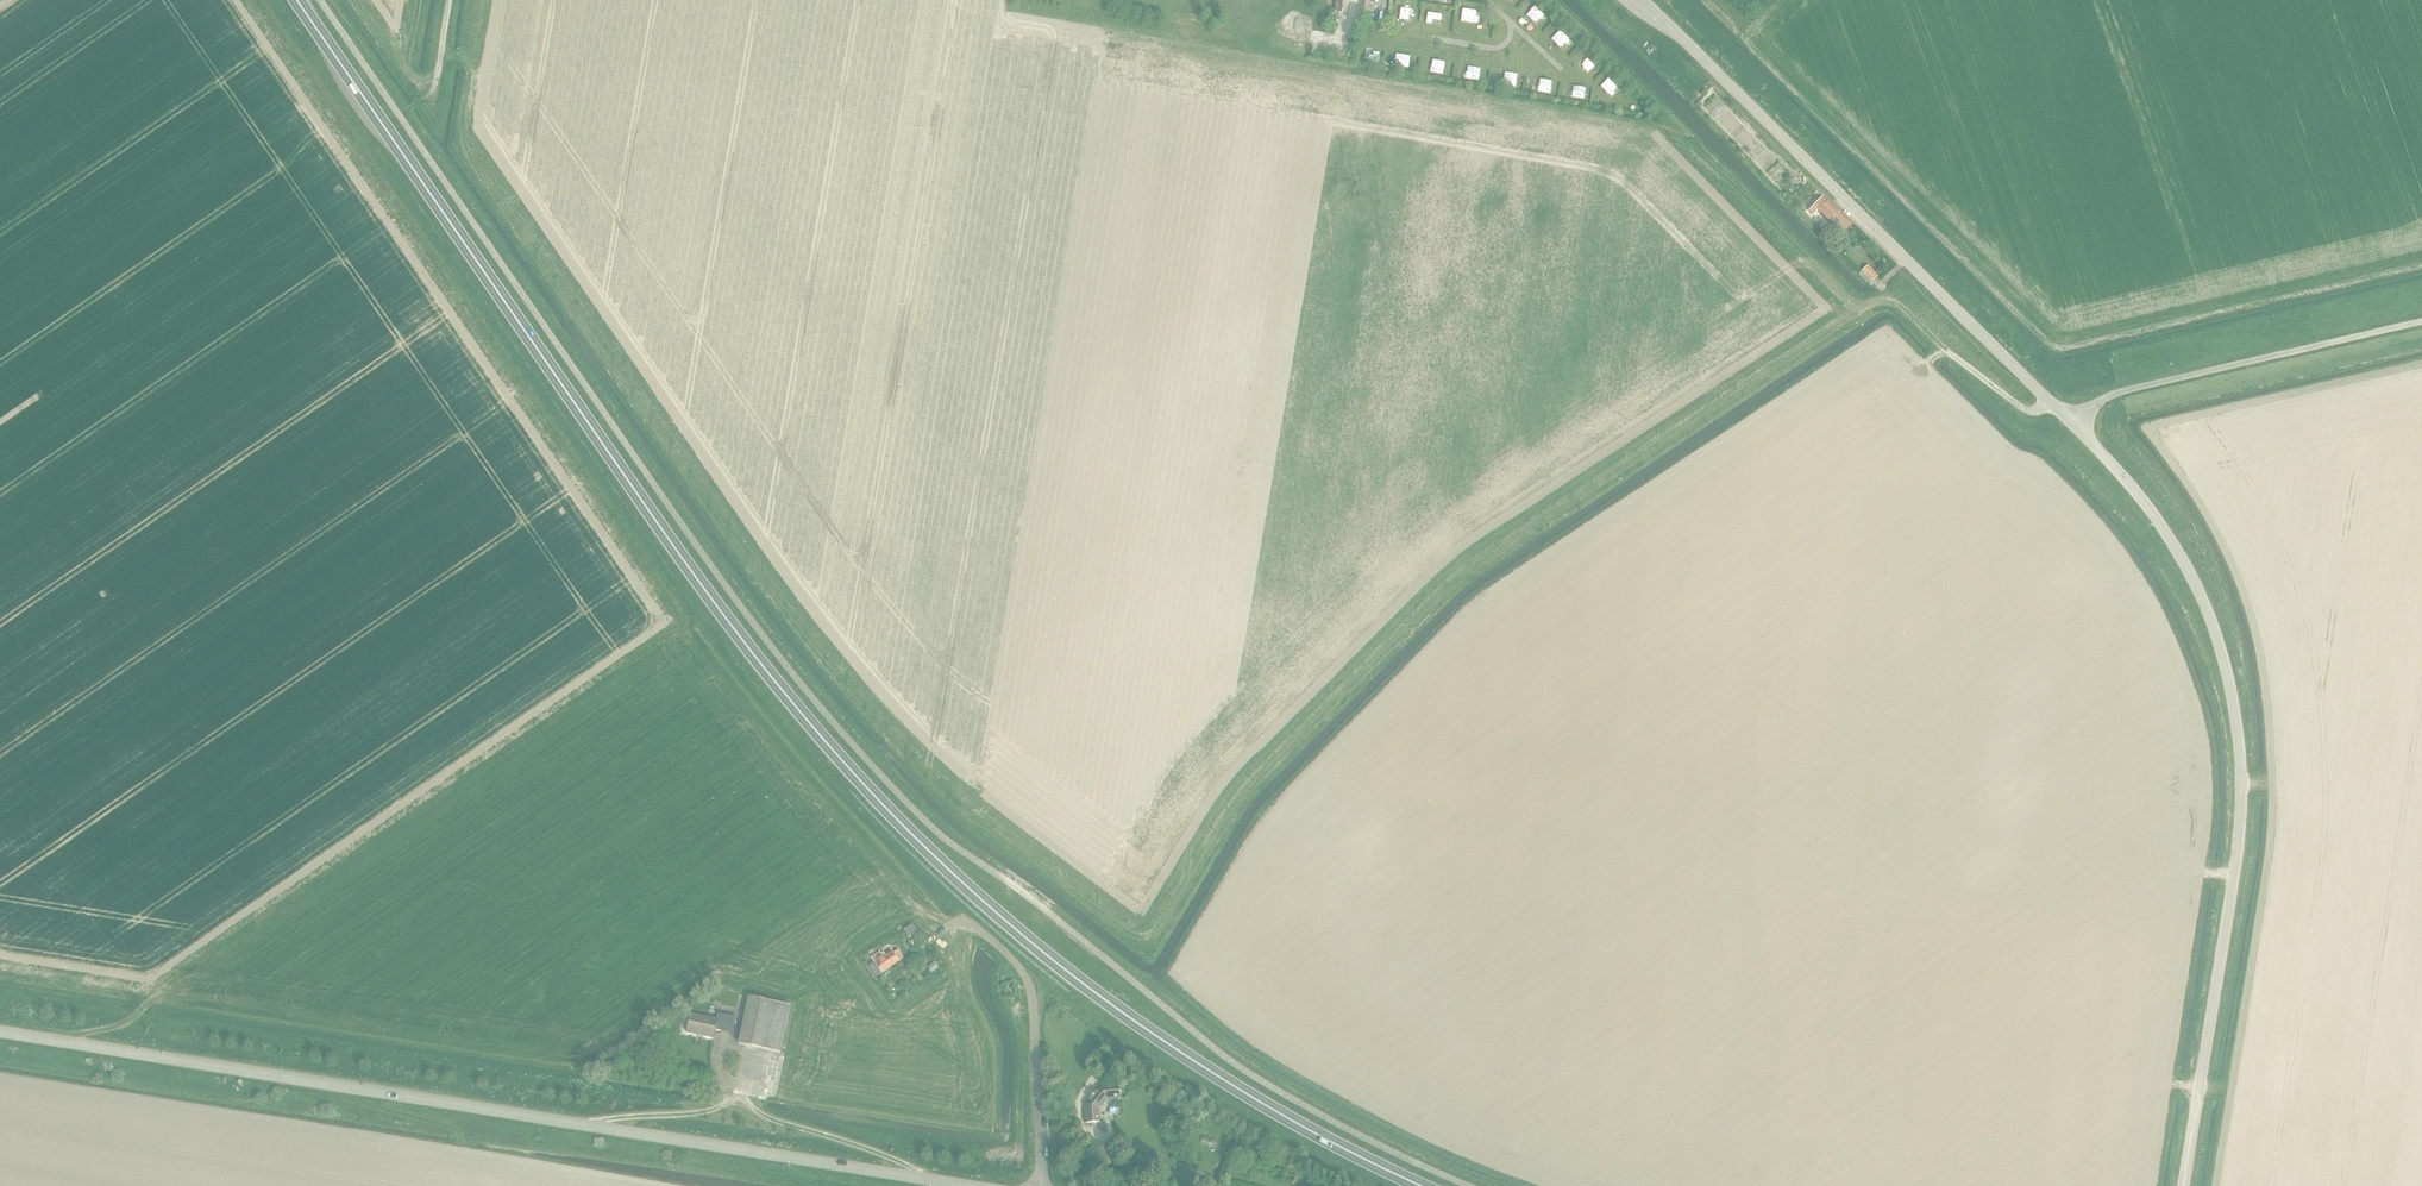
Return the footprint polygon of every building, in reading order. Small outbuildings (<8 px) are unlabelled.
[(1334,11),(1341,12),(1343,0),(1336,0),(1334,11)] [(1360,6),(1370,8),(1372,0),(1361,0),(1360,6)] [(1411,14),(1413,1),(1408,0),(1402,0),(1400,13),(1411,14)] [(1527,7),(1539,20),(1549,11),(1539,0),(1535,0),(1527,7)] [(1430,5),(1428,17),(1441,19),(1443,7),(1430,5)] [(1569,38),(1574,33),(1563,23),(1558,29),(1569,38)] [(1398,53),(1397,59),(1409,61),(1410,55),(1398,53)] [(1431,62),(1444,65),(1447,56),(1433,53),(1431,62)] [(1469,72),(1481,73),(1482,60),(1470,59),(1469,72)] [(1611,69),(1602,77),(1611,87),(1620,79),(1611,69)] [(1748,121),(1735,132),(1741,139),(1754,128),(1748,121)] [(1840,238),(1844,233),(1851,226),(1821,197),(1812,207),(1808,211),(1813,215),(1817,211),(1836,230),(1834,233),(1840,238)] [(1878,276),(1868,265),(1862,271),(1872,282),(1878,276)] [(880,954),(878,952),(870,958),(873,962),(868,966),(875,976),(902,958),(896,950),(892,952),(891,951),(884,956),(882,953),(880,954)] [(934,961),(927,966),(931,972),(938,967),(934,961)] [(1004,998),(1016,995),(1012,981),(1000,984),(1004,998)] [(743,997),(737,995),(737,994),(725,991),(723,1003),(735,1005),(741,1006),(743,997)] [(790,1005),(749,996),(738,1043),(780,1052),(790,1005)] [(716,1019),(691,1013),(687,1032),(713,1037),(714,1029),(721,1030),(725,1014),(718,1013),(716,1019)] [(654,1035),(664,1036),(665,1028),(656,1026),(654,1035)] [(1100,1086),(1085,1104),(1086,1123),(1099,1122),(1098,1108),(1106,1099),(1120,1098),(1119,1085),(1100,1086)] [(1213,1141),(1203,1137),(1200,1143),(1210,1148),(1213,1141)] [(1110,1144),(1096,1149),(1102,1167),(1116,1162),(1110,1144)] [(1059,1148),(1060,1156),(1067,1155),(1066,1147),(1059,1148)]
